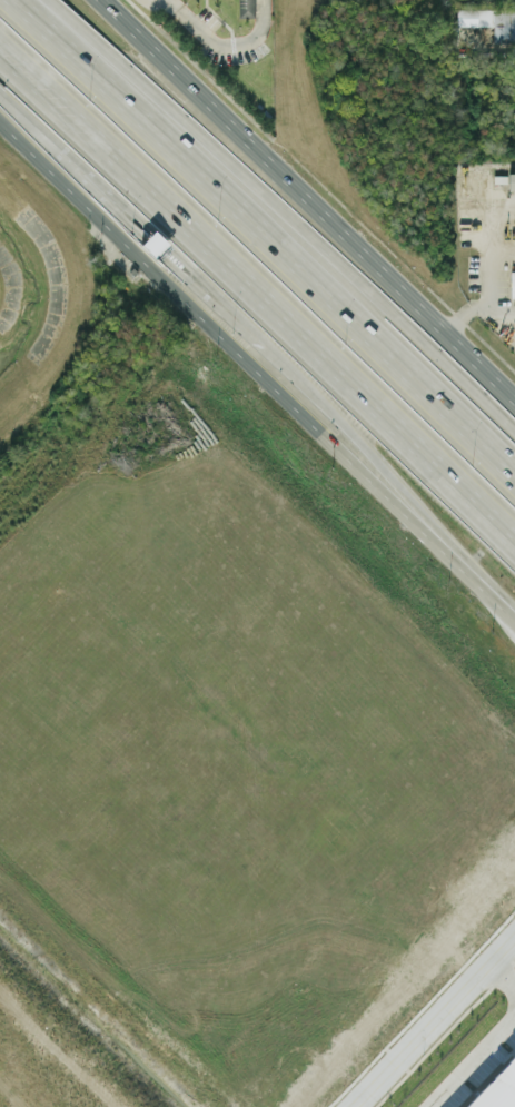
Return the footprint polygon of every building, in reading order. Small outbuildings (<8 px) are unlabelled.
[(239,17),(255,17),(255,0),(239,0),(239,17)] [(514,42),(514,8),(457,9),(457,25),(493,25),(493,42),(514,42)] [(157,257),(170,243),(156,230),(143,244),(157,257)]
